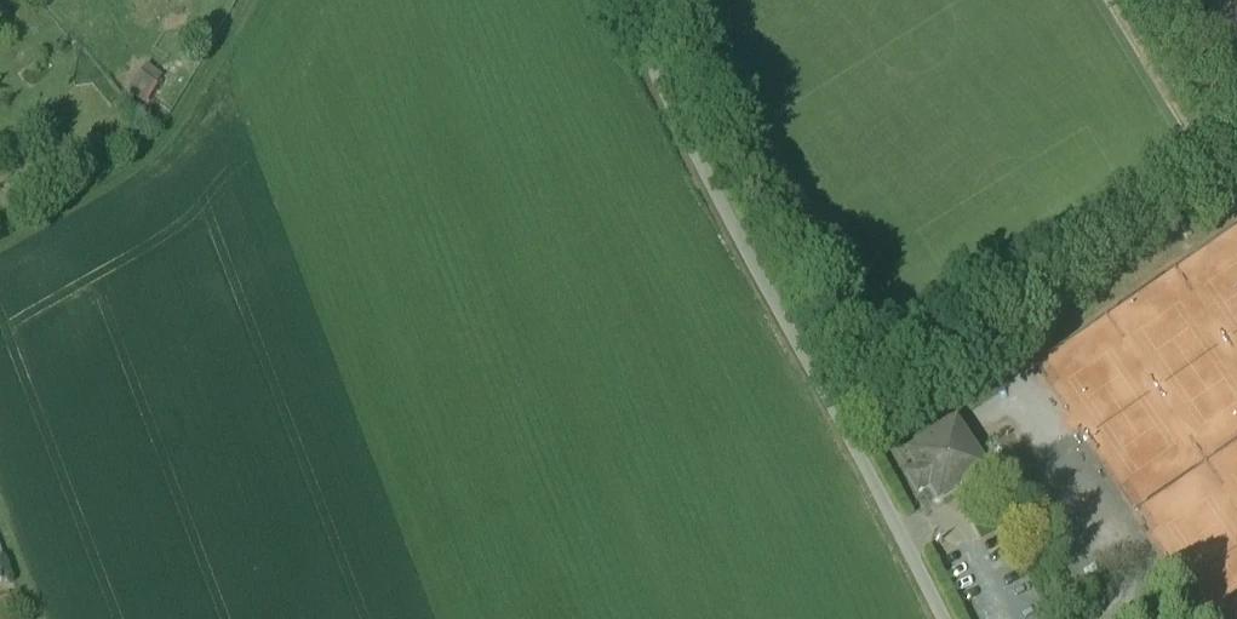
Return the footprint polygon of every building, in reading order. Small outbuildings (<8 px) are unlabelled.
[(142,59),(122,88),(143,103),(163,73),(142,59)] [(952,426),(912,453),(921,468),(910,475),(918,486),(929,479),(939,494),(965,476),(956,463),(971,453),(952,426)] [(936,502),(912,485),(903,498),(926,515),(936,502)]
